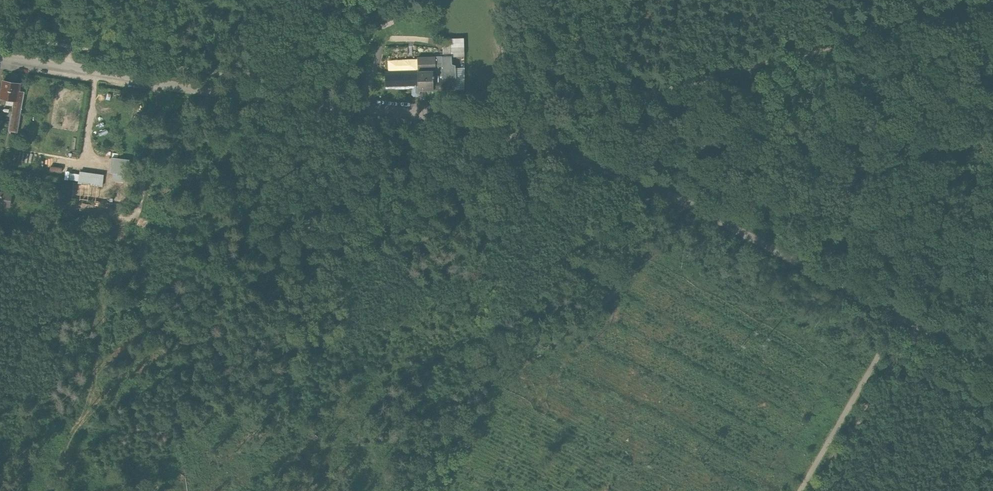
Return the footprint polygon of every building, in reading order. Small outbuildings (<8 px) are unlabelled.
[(465,57),(464,45),(451,46),(451,57),(452,57),(465,57)] [(418,72),(386,73),(387,89),(412,88),(413,95),(414,96),(418,96),(419,95),(419,91),(457,90),(456,69),(452,69),(452,57),(451,57),(442,57),(443,65),(436,65),(435,58),(418,58),(418,72)] [(20,82),(3,79),(0,96),(7,98),(6,103),(13,105),(9,125),(17,126),(24,90),(19,89),(20,82)] [(103,173),(80,169),(79,173),(78,179),(78,182),(101,186),(103,173)] [(79,173),(64,171),(63,177),(78,179),(79,173)] [(0,191),(0,203),(9,205),(11,193),(0,191)]
